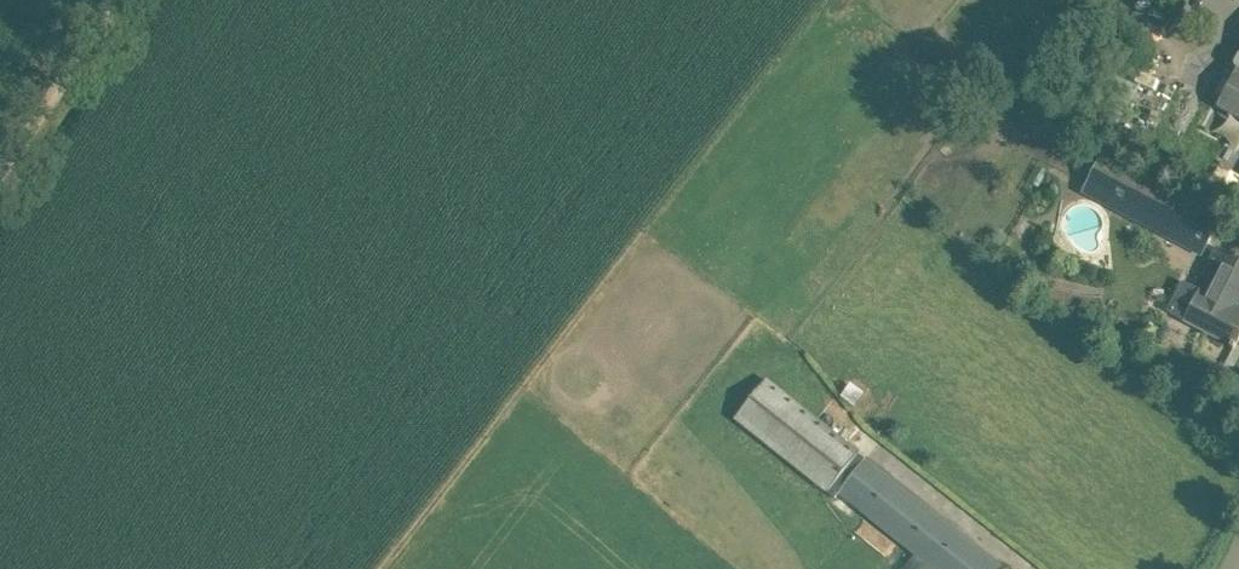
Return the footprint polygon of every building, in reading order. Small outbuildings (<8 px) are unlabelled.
[(1219,108),(1238,118),(1238,70),(1219,108)] [(1100,159),(1086,186),(1207,249),(1220,222),(1166,194),(1100,159)] [(1202,293),(1187,322),(1232,345),(1231,347),(1234,349),(1238,340),(1238,314),(1232,311),(1238,298),(1238,260),(1238,259),(1238,257),(1220,248),(1201,285),(1205,287),(1202,293)] [(866,458),(767,379),(735,418),(835,497),(839,492),(917,554),(905,568),(932,568),(934,567),(936,568),(1005,568),(866,458)]
